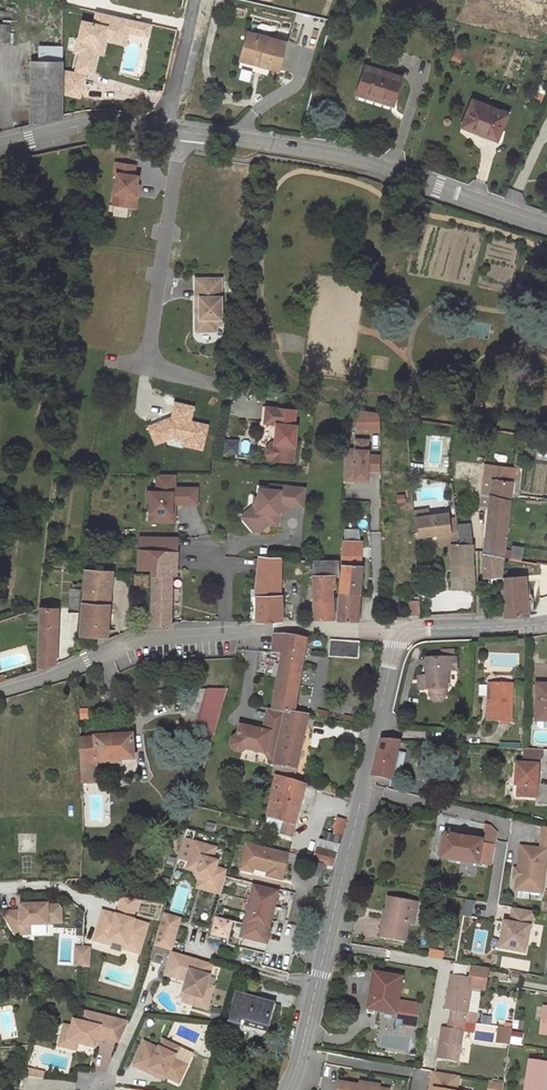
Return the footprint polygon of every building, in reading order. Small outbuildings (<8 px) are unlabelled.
[(130,32),(133,20),(99,12),(96,24),(85,21),(81,39),(80,39),(77,52),(82,53),(78,71),(91,74),(95,72),(99,53),(98,52),(99,44),(106,40),(109,28),(130,32)] [(538,21),(531,18),(527,30),(541,35),(543,29),(536,26),(538,21)] [(140,34),(142,22),(133,20),(130,32),(140,34)] [(149,36),(152,24),(142,22),(140,34),(149,36)] [(8,41),(9,25),(0,25),(0,41),(8,41)] [(127,45),(130,32),(109,28),(106,40),(127,45)] [(278,70),(285,43),(248,33),(242,55),(261,61),(260,65),(278,70)] [(42,47),(41,61),(62,62),(62,47),(42,47)] [(241,60),(260,65),(261,61),(242,55),(241,60)] [(31,125),(61,119),(62,62),(41,61),(32,61),(31,125)] [(366,65),(358,90),(382,98),(381,102),(392,105),(401,77),(366,65)] [(83,89),(86,76),(70,72),(67,85),(83,89)] [(81,97),(83,89),(67,85),(65,94),(81,97)] [(358,90),(357,94),(381,102),(382,98),(358,90)] [(537,92),(534,101),(541,104),(544,95),(537,92)] [(473,100),(462,126),(473,131),(474,128),(497,137),(507,115),(473,100)] [(442,105),(442,118),(451,118),(451,106),(442,105)] [(474,128),(473,131),(496,140),(497,137),(474,128)] [(112,204),(135,207),(137,195),(134,195),(136,184),(137,175),(133,174),(134,164),(115,162),(113,172),(116,172),(112,204)] [(221,277),(195,278),(195,296),(200,296),(200,317),(195,317),(195,331),(216,330),(216,324),(221,324),(221,277)] [(295,424),(296,409),(267,406),(265,422),(277,423),(276,442),(273,442),(267,447),(267,454),(271,459),(294,461),(298,424),(295,424)] [(381,429),(380,414),(358,410),(359,429),(381,429)] [(367,478),(369,450),(367,450),(368,440),(356,440),(356,450),(345,449),(343,477),(367,478)] [(489,479),(491,465),(485,464),(480,507),(488,507),(490,494),(491,479),(489,479)] [(488,507),(487,517),(486,535),(484,553),(504,558),(510,499),(511,499),(511,497),(512,484),(513,467),(491,465),(489,479),(491,479),(490,494),(488,507)] [(514,465),(512,484),(511,497),(519,498),(523,465),(514,465)] [(71,470),(54,467),(53,473),(70,476),(71,470)] [(160,522),(176,522),(176,503),(197,503),(198,487),(176,487),(176,474),(157,474),(157,491),(148,491),(148,503),(151,503),(151,513),(160,513),(160,522)] [(306,506),(307,487),(272,484),(272,488),(261,487),(260,497),(258,511),(251,518),(250,524),(255,529),(261,530),(270,523),(279,524),(280,512),(281,504),(286,504),(306,506)] [(258,511),(260,497),(255,497),(255,505),(243,515),(250,524),(251,518),(258,511)] [(450,513),(448,513),(429,515),(428,510),(412,512),(416,537),(437,534),(439,545),(451,552),(458,552),(458,546),(460,546),(458,525),(459,525),(458,517),(451,517),(450,513)] [(151,522),(160,522),(160,513),(151,513),(151,522)] [(471,524),(459,525),(458,525),(460,546),(472,545),(471,524)] [(345,530),(345,541),(359,541),(359,530),(345,530)] [(98,537),(86,535),(85,546),(97,547),(98,537)] [(153,569),(152,621),(152,625),(171,625),(172,567),(177,567),(177,537),(141,537),(140,569),(153,569)] [(360,595),(362,567),(361,566),(362,541),(359,541),(345,541),(343,541),(340,593),(360,595)] [(458,552),(457,575),(474,574),(473,563),(472,545),(460,546),(458,546),(458,552)] [(513,546),(511,559),(521,561),(523,548),(513,546)] [(504,558),(484,553),(484,576),(502,576),(504,558)] [(274,558),(259,557),(255,592),(257,592),(258,621),(282,620),(282,595),(281,595),(273,595),(274,558)] [(511,559),(507,558),(505,578),(526,576),(537,576),(538,564),(526,561),(521,561),(511,559)] [(315,574),(334,573),(336,573),(337,561),(314,561),(315,574)] [(538,564),(537,576),(546,577),(546,564),(539,562),(538,564)] [(81,635),(99,636),(106,637),(107,637),(113,572),(84,569),(82,590),(84,590),(81,635)] [(315,574),(315,618),(339,618),(340,599),(337,599),(333,598),(333,587),(334,587),(334,573),(315,574)] [(149,574),(135,574),(135,588),(143,588),(143,594),(149,594),(149,574)] [(474,589),(474,574),(457,575),(452,575),(453,590),(474,589)] [(503,593),(504,614),(505,616),(529,616),(526,576),(505,578),(503,593)] [(71,588),(69,611),(79,611),(81,589),(72,588),(71,588)] [(340,593),(340,599),(339,618),(339,619),(358,621),(360,595),(340,593)] [(418,600),(414,601),(409,601),(410,615),(419,615),(418,600)] [(40,608),(39,668),(46,668),(56,663),(56,662),(57,611),(57,608),(42,608),(40,608)] [(282,654),(273,709),(285,712),(294,713),(307,636),(307,635),(292,636),(274,635),(273,653),(282,654)] [(99,636),(98,644),(106,641),(106,637),(99,636)] [(360,642),(330,640),(329,657),(358,659),(360,642)] [(427,659),(428,677),(428,689),(449,689),(448,672),(457,671),(457,658),(427,659)] [(419,690),(428,689),(428,677),(418,678),(419,690)] [(512,685),(493,684),(492,701),(488,701),(488,720),(511,721),(512,685)] [(536,684),(535,721),(538,721),(537,725),(540,728),(546,728),(546,685),(536,684)] [(226,690),(217,689),(212,707),(220,709),(226,690)] [(217,721),(220,709),(212,707),(209,718),(217,721)] [(273,709),(268,708),(263,727),(263,731),(255,729),(239,726),(237,735),(232,739),(230,746),(234,751),(241,752),(246,749),(265,752),(268,758),(276,759),(285,712),(273,709)] [(274,765),(296,770),(307,716),(294,713),(285,712),(276,759),(274,765)] [(132,735),(80,739),(81,783),(97,782),(97,762),(133,759),(132,735)] [(399,741),(381,740),(373,775),(391,779),(391,777),(397,750),(399,741)] [(539,750),(525,749),(524,765),(517,764),(515,785),(518,785),(518,796),(536,797),(539,759),(539,752),(539,750)] [(397,750),(391,777),(400,779),(406,752),(397,750)] [(272,775),(273,775),(275,776),(294,781),(296,770),(274,765),(272,775)] [(294,781),(275,776),(272,789),(303,799),(306,785),(294,781)] [(303,799),(272,789),(267,818),(281,822),(278,833),(293,837),(303,799)] [(335,836),(342,838),(346,821),(339,819),(335,836)] [(326,834),(322,849),(338,854),(342,838),(335,836),(326,834)] [(483,841),(445,835),(441,859),(480,865),(483,845),(483,841)] [(181,838),(176,859),(185,861),(182,873),(196,876),(192,889),(218,896),(225,870),(212,866),(216,847),(181,838)] [(231,844),(226,842),(222,856),(228,858),(231,844)] [(280,882),(287,853),(243,842),(235,871),(249,874),(251,869),(263,872),(262,877),(280,882)] [(494,846),(483,845),(480,865),(491,867),(494,846)] [(542,893),(546,850),(546,849),(521,846),(518,869),(517,878),(516,890),(542,893)] [(317,848),(314,860),(335,866),(338,854),(322,849),(317,848)] [(278,892),(253,886),(245,923),(244,923),(241,937),(267,943),(271,930),(269,929),(278,892)] [(138,900),(122,898),(117,916),(116,915),(116,916),(111,919),(101,916),(94,941),(111,946),(112,942),(124,945),(123,949),(140,954),(148,924),(132,920),(138,900)] [(417,904),(389,899),(385,919),(384,919),(380,937),(405,941),(409,924),(413,924),(417,904)] [(21,912),(1,912),(15,935),(22,936),(22,930),(31,929),(31,926),(49,926),(49,906),(21,906),(21,912)] [(513,908),(511,923),(505,922),(500,948),(525,952),(529,927),(531,927),(533,911),(513,908)] [(226,940),(231,922),(213,917),(208,936),(226,940)] [(185,933),(174,929),(171,939),(182,943),(185,933)] [(71,965),(88,966),(89,947),(72,946),(71,965)] [(213,964),(172,951),(164,974),(181,979),(182,976),(187,977),(186,981),(182,992),(185,992),(195,996),(192,1005),(206,1009),(213,987),(206,985),(213,964)] [(469,978),(451,975),(445,1009),(451,1011),(448,1029),(442,1028),(437,1058),(458,1062),(463,1031),(474,1033),(476,1014),(468,1013),(471,992),(472,988),(485,990),(488,968),(471,965),(469,978)] [(375,974),(371,993),(367,1014),(373,1015),(375,1010),(395,1014),(398,1002),(402,979),(375,974)] [(185,992),(182,1001),(192,1005),(195,996),(185,992)] [(367,1014),(371,993),(367,992),(363,1013),(367,1014)] [(468,1013),(476,1014),(480,994),(471,992),(468,1013)] [(273,1005),(237,995),(229,1026),(264,1037),(273,1005)] [(398,1002),(395,1014),(395,1018),(404,1019),(403,1025),(416,1027),(419,1005),(398,1002)] [(119,1044),(129,1023),(85,1012),(82,1023),(74,1021),(72,1028),(64,1026),(61,1040),(78,1044),(96,1049),(98,1039),(99,1034),(106,1035),(105,1041),(119,1044)] [(509,1043),(511,1029),(500,1028),(498,1042),(509,1043)] [(78,1044),(61,1040),(59,1047),(77,1051),(78,1044)] [(179,1083),(187,1065),(174,1059),(176,1055),(168,1051),(171,1044),(163,1040),(159,1049),(144,1042),(134,1066),(157,1076),(158,1074),(166,1077),(179,1083)] [(179,1047),(171,1044),(168,1051),(176,1055),(179,1047)] [(530,1061),(526,1089),(545,1089),(546,1077),(546,1064),(530,1061)] [(459,1076),(433,1071),(429,1089),(456,1089),(459,1076)] [(389,1089),(379,1088),(379,1085),(359,1082),(359,1085),(339,1082),(337,1089),(389,1089)]
